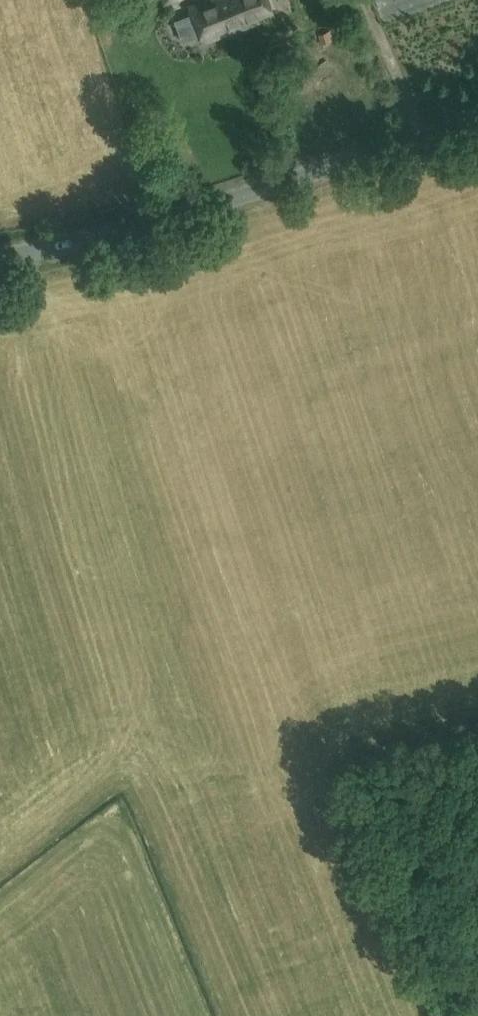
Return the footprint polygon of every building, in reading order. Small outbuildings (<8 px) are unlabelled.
[(190,6),(204,42),(259,20),(258,15),(273,9),(270,0),(205,0),(190,6)]
